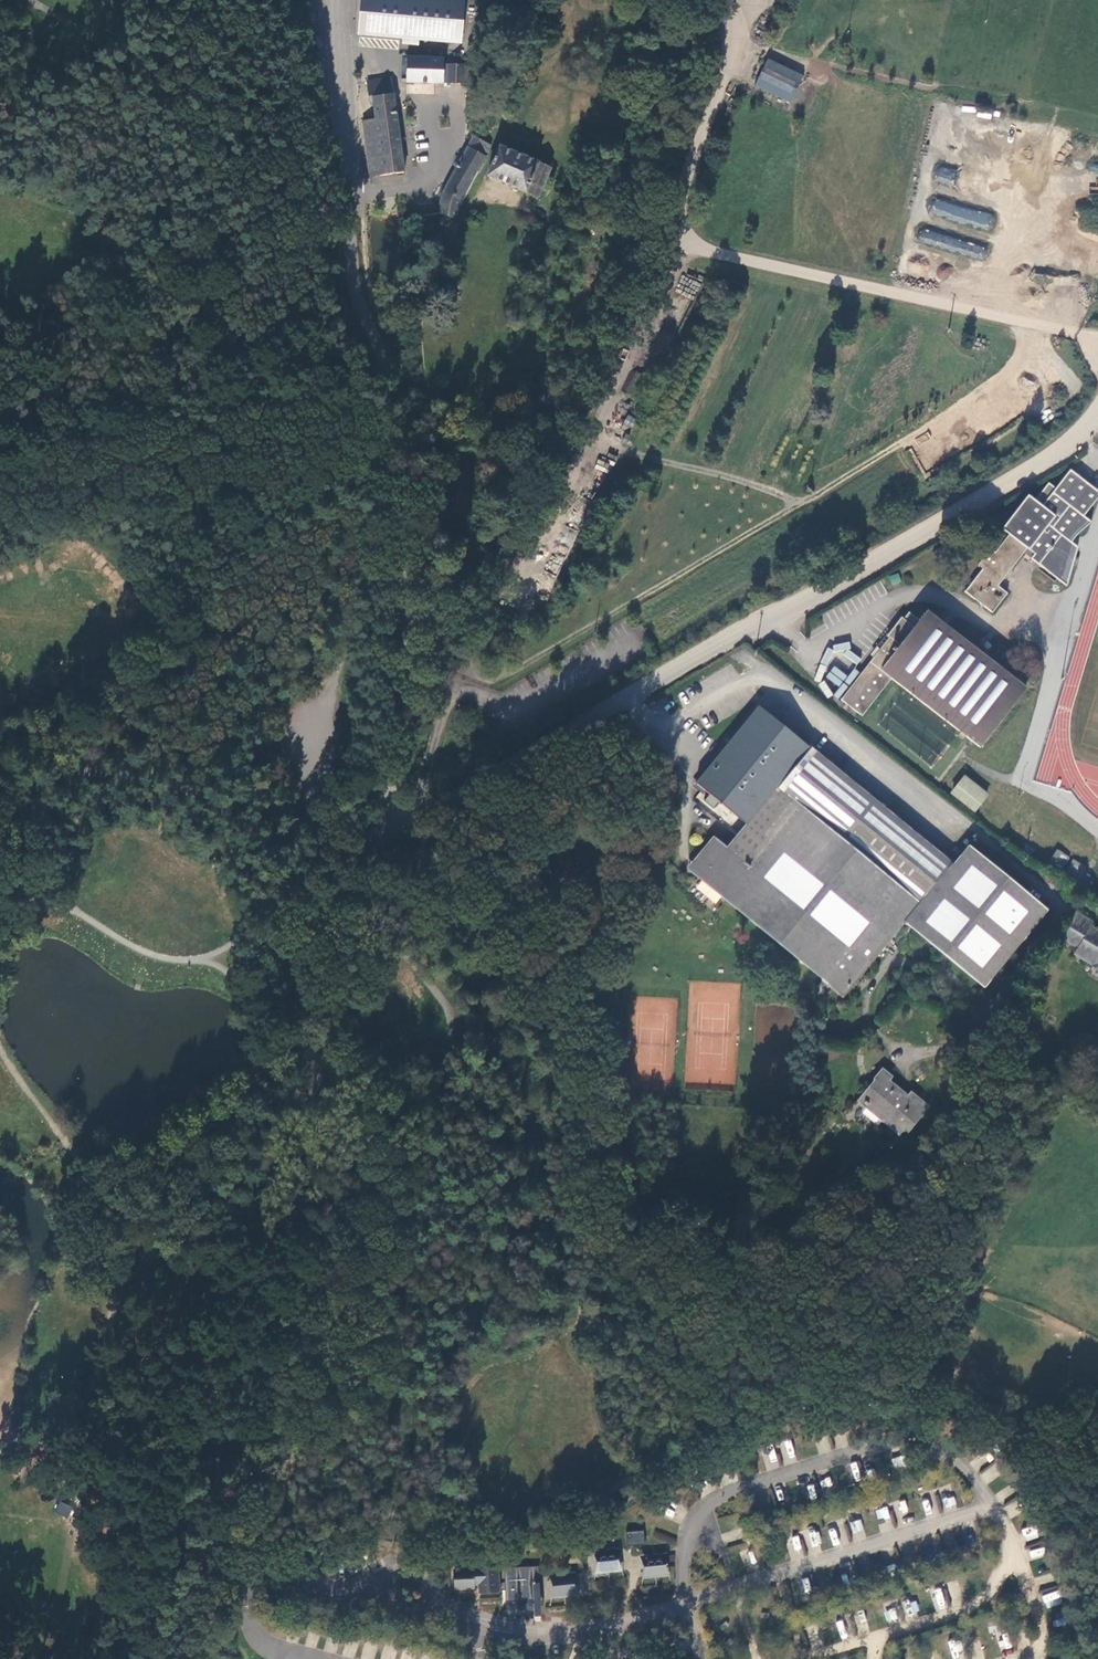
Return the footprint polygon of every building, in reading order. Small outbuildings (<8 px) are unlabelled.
[(362,49),(459,51),(461,11),(363,9),(362,49)] [(470,84),(471,68),(463,68),(463,67),(461,67),(461,65),(461,63),(461,62),(460,60),(459,59),(455,58),(453,58),(450,60),(450,62),(449,64),(450,65),(447,65),(446,85),(463,86),(463,84),(470,84)] [(442,84),(442,66),(442,60),(407,59),(406,83),(442,84)] [(753,91),(791,109),(805,78),(768,60),(753,91)] [(391,79),(367,82),(369,100),(372,100),(375,120),(362,122),(370,178),(404,174),(391,79)] [(486,158),(491,147),(473,138),(468,148),(486,158)] [(486,158),(468,148),(444,193),(462,202),(477,174),(478,174),(486,158)] [(539,199),(540,196),(551,170),(499,148),(487,177),(539,199)] [(936,181),(954,184),(957,169),(938,166),(936,181)] [(458,210),(462,202),(444,193),(440,203),(441,204),(440,216),(456,219),(458,210)] [(991,224),(992,210),(934,203),(933,218),(991,224)] [(989,249),(922,227),(918,239),(985,261),(989,249)] [(532,250),(536,239),(525,234),(520,245),(532,250)] [(938,266),(938,279),(950,279),(950,266),(938,266)] [(694,299),(700,281),(681,275),(676,293),(694,299)] [(627,415),(624,424),(633,427),(636,418),(627,415)] [(599,457),(594,468),(608,474),(613,463),(599,457)] [(1072,567),(1074,560),(1077,548),(1072,543),(1077,536),(1084,531),(1092,525),(1084,519),(1097,500),(1097,494),(1069,472),(1055,491),(1048,485),(1035,502),(1028,496),(1002,530),(1009,535),(994,553),(990,549),(978,565),(983,568),(963,593),(973,601),(974,600),(992,613),(1007,594),(998,587),(1023,554),(1065,587),(1072,567)] [(898,573),(889,576),(892,585),(901,582),(898,573)] [(979,749),(1024,689),(926,611),(918,620),(908,612),(902,619),(900,617),(886,635),(889,637),(840,699),(862,716),(891,679),(979,749)] [(853,669),(848,676),(833,665),(825,677),(843,690),(857,671),(853,669)] [(823,680),(818,684),(827,698),(833,694),(823,680)] [(929,765),(946,747),(918,720),(901,738),(929,765)] [(776,784),(920,902),(952,862),(798,736),(766,775),(776,784)] [(953,795),(975,812),(987,796),(965,779),(953,795)] [(776,784),(725,845),(715,836),(693,864),(702,872),(700,874),(698,877),(699,877),(690,888),(706,902),(708,900),(715,905),(722,896),(843,996),(903,921),(981,985),(1045,907),(968,844),(967,845),(952,862),(920,902),(776,784)] [(1053,857),(1065,865),(1069,858),(1057,850),(1053,857)] [(1059,875),(1065,865),(1053,857),(1046,867),(1059,875)] [(702,872),(693,864),(688,869),(689,869),(698,877),(700,874),(702,872)] [(1097,938),(1095,936),(1097,931),(1090,926),(1092,922),(1074,911),(1066,926),(1060,936),(1077,947),(1074,952),(1097,966),(1097,939),(1097,938)] [(862,1101),(901,1132),(905,1127),(909,1131),(929,1107),(911,1092),(908,1096),(889,1081),(892,1077),(882,1069),(874,1078),(876,1084),(862,1101)] [(55,1511),(68,1517),(73,1507),(60,1501),(55,1511)] [(876,1508),(877,1519),(889,1518),(888,1507),(876,1508)] [(854,1532),(863,1529),(860,1519),(850,1523),(854,1532)] [(643,1532),(627,1533),(628,1545),(644,1544),(643,1532)] [(615,1552),(595,1554),(597,1573),(617,1571),(615,1552)] [(662,1557),(643,1559),(645,1578),(664,1576),(662,1557)] [(268,1565),(269,1575),(286,1575),(285,1564),(268,1565)] [(478,1584),(478,1592),(498,1592),(497,1569),(454,1570),(455,1588),(472,1588),(472,1584),(478,1584)] [(530,1574),(511,1575),(512,1604),(531,1603),(530,1574)] [(571,1576),(551,1578),(553,1597),(572,1595),(571,1576)] [(1056,1587),(1041,1596),(1047,1607),(1062,1599),(1056,1587)] [(935,1588),(933,1609),(946,1610),(948,1589),(935,1588)] [(498,1612),(499,1597),(479,1596),(479,1611),(498,1612)] [(908,1614),(919,1611),(916,1601),(905,1604),(908,1614)] [(546,1619),(565,1621),(567,1607),(548,1605),(546,1619)] [(894,1607),(884,1612),(888,1622),(898,1618),(894,1607)] [(958,1638),(948,1643),(953,1654),(963,1650),(958,1638)]
